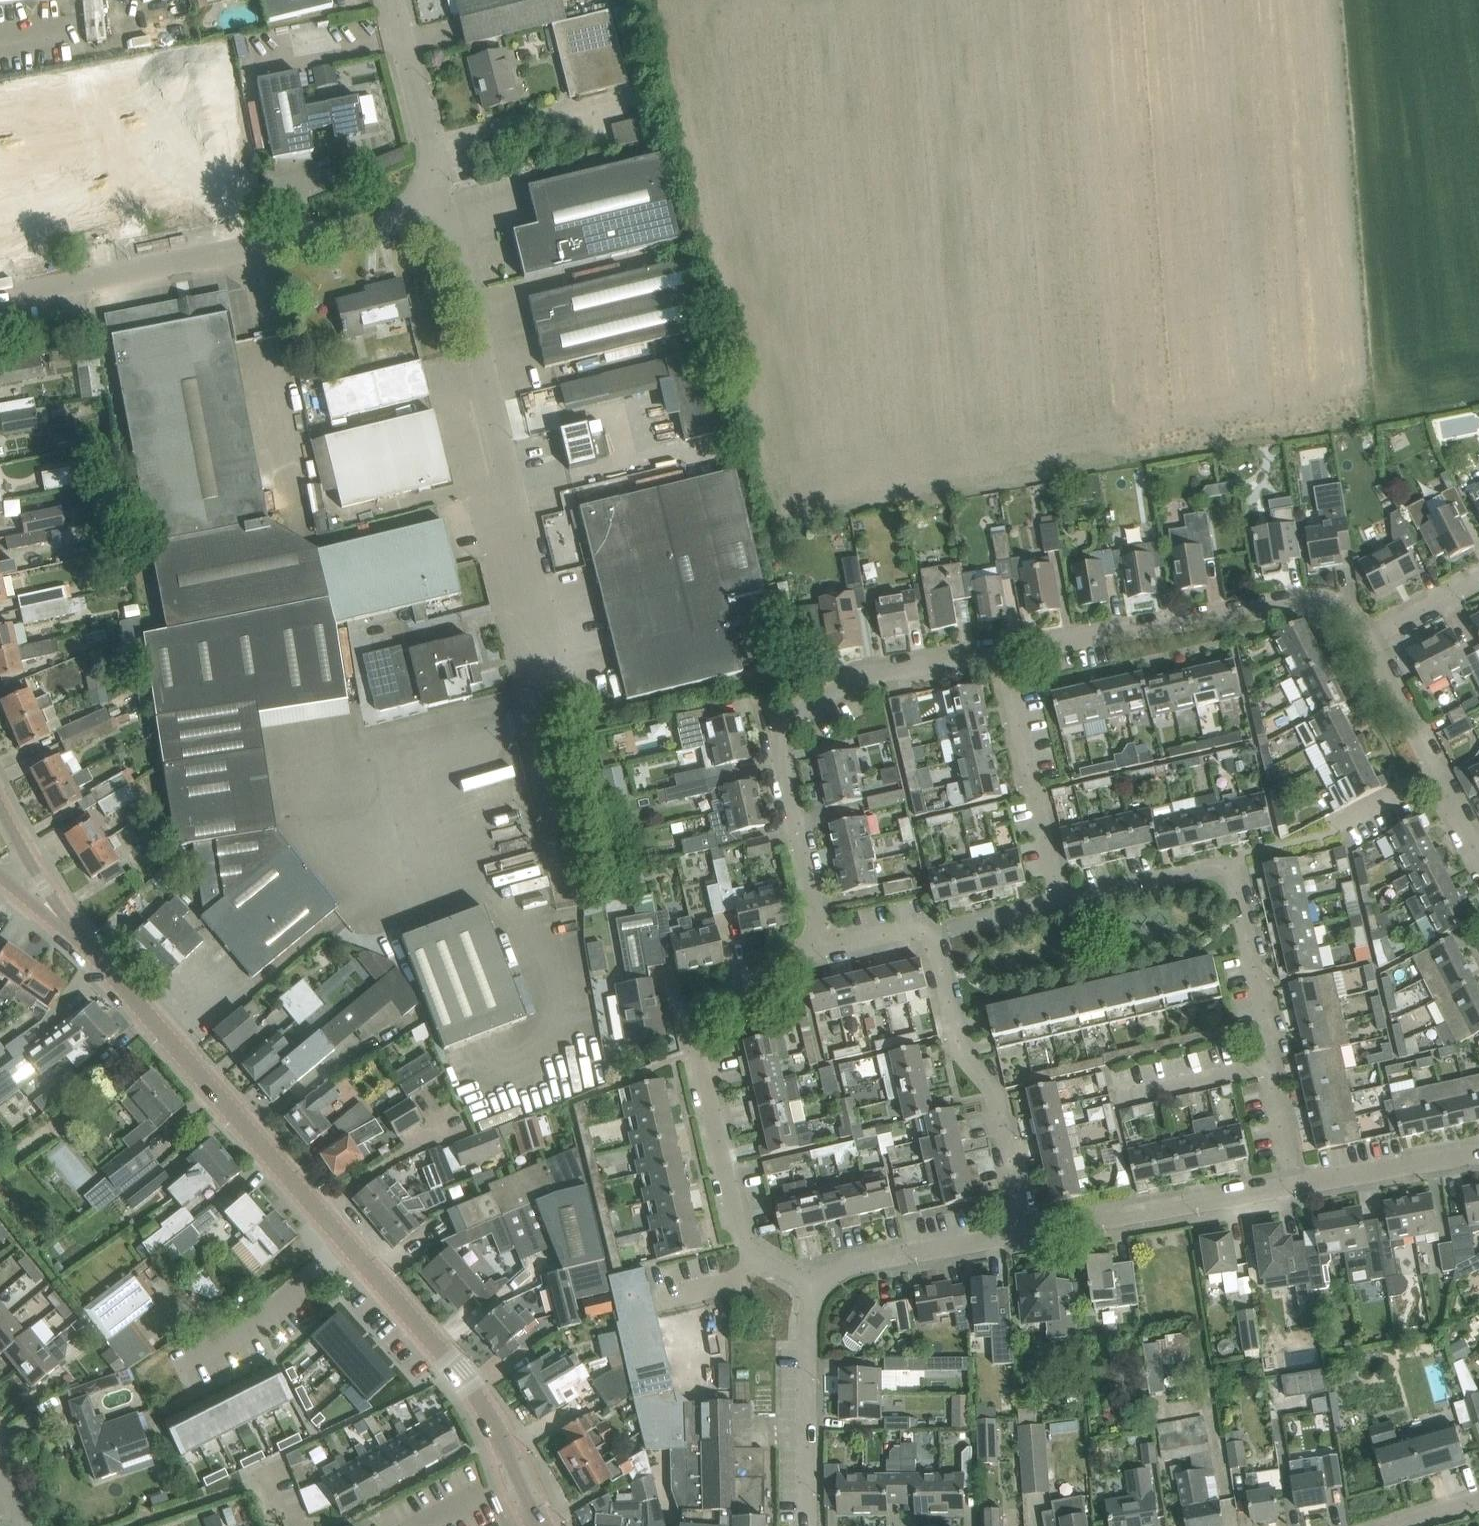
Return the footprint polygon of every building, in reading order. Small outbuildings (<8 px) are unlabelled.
[(206,5),(205,0),(189,0),(191,9),(206,5)] [(332,7),(331,0),(261,0),(266,23),(332,7)] [(551,25),(565,21),(559,0),(449,0),(454,17),(458,16),(466,45),(551,24),(551,25)] [(610,10),(565,21),(551,25),(567,89),(570,88),(573,98),(628,84),(610,10)] [(504,51),(469,59),(476,85),(479,85),(485,109),(517,101),(504,51)] [(332,66),(313,69),(316,84),(335,81),(332,66)] [(298,72),(257,80),(272,160),(313,152),(309,131),(311,131),(330,127),(332,127),(333,135),(334,140),(345,138),(365,134),(363,126),(377,123),(372,97),(358,99),(358,97),(327,103),(327,104),(304,108),(298,72)] [(172,85),(150,89),(158,132),(180,128),(172,85)] [(150,89),(129,93),(137,136),(158,132),(150,89)] [(129,93),(107,97),(115,140),(137,136),(129,93)] [(107,97),(86,101),(94,144),(115,140),(107,97)] [(86,101),(64,105),(72,148),(94,144),(86,101)] [(64,105),(42,109),(50,152),(72,148),(64,105)] [(42,109),(20,113),(28,156),(50,152),(42,109)] [(612,125),(618,145),(650,136),(645,115),(612,125)] [(180,128),(158,132),(165,171),(187,167),(180,128)] [(158,132),(137,136),(144,174),(165,171),(158,132)] [(137,136),(115,140),(123,178),(144,174),(137,136)] [(94,144),(72,148),(79,187),(101,182),(94,144)] [(72,148),(50,152),(57,190),(79,187),(72,148)] [(50,152),(28,156),(35,195),(57,190),(50,152)] [(523,278),(678,241),(658,156),(527,188),(536,226),(512,232),(523,278)] [(683,260),(528,298),(545,368),(700,330),(683,260)] [(341,324),(343,332),(344,339),(376,331),(375,325),(409,316),(400,280),(376,286),(377,292),(337,302),(342,324),(341,324)] [(250,428),(225,295),(195,301),(196,307),(178,311),(177,305),(107,318),(107,319),(110,336),(128,428),(149,541),(267,519),(260,480),(269,478),(266,459),(256,461),(250,428)] [(665,361),(671,385),(684,441),(724,432),(704,350),(665,360),(665,361)] [(103,371),(101,353),(76,356),(79,374),(103,371)] [(44,376),(41,359),(0,366),(0,384),(44,376)] [(331,420),(429,396),(420,361),(323,385),(331,420)] [(5,414),(29,409),(27,396),(3,401),(5,414)] [(4,435),(40,428),(36,408),(29,409),(5,414),(1,415),(4,435)] [(450,481),(433,412),(324,438),(333,473),(341,508),(450,481)] [(569,469),(596,462),(592,445),(604,442),(598,421),(587,424),(560,430),(569,469)] [(58,445),(59,452),(84,447),(82,441),(58,445)] [(0,463),(0,479),(15,477),(12,461),(0,463)] [(742,672),(731,624),(770,614),(735,470),(579,508),(626,700),(742,672)] [(1406,507),(1412,519),(1418,530),(1421,528),(1435,557),(1447,552),(1450,558),(1475,546),(1460,518),(1469,514),(1455,487),(1449,475),(1437,481),(1443,493),(1441,494),(1448,508),(1432,516),(1424,498),(1406,507)] [(12,484),(15,498),(34,495),(31,480),(12,484)] [(1238,481),(1220,484),(1222,495),(1240,492),(1238,481)] [(1476,505),(1478,511),(1478,482),(1477,483),(1474,487),(1474,489),(1474,491),(1470,493),(1476,505)] [(1304,511),(1307,531),(1313,568),(1342,563),(1337,532),(1347,530),(1351,550),(1352,550),(1341,483),(1326,485),(1330,506),(1304,511)] [(1201,499),(1222,495),(1220,484),(1207,486),(1208,492),(1200,493),(1201,499)] [(21,515),(25,532),(44,528),(66,524),(63,506),(21,515)] [(1288,561),(1302,558),(1293,507),(1272,511),(1275,526),(1256,529),(1257,538),(1255,538),(1256,543),(1258,542),(1263,577),(1281,574),(1284,569),(1283,565),(1288,565),(1288,561)] [(1393,537),(1395,543),(1396,545),(1361,564),(1378,596),(1395,587),(1395,585),(1418,573),(1406,550),(1418,544),(1400,509),(1392,513),(1393,537)] [(1170,529),(1173,551),(1179,590),(1207,585),(1203,561),(1215,559),(1210,530),(1207,511),(1184,515),(1186,527),(1170,529)] [(110,518),(98,520),(100,528),(112,526),(110,518)] [(149,541),(166,630),(330,604),(317,550),(298,538),(267,519),(149,541)] [(443,521),(317,550),(330,604),(335,625),(461,594),(453,565),(443,521)] [(1045,553),(1061,551),(1057,523),(1041,525),(1041,526),(1045,553)] [(44,528),(25,532),(5,536),(8,549),(47,541),(44,528)] [(75,536),(69,537),(73,560),(91,556),(87,530),(75,532),(75,536)] [(997,561),(1011,559),(1006,532),(993,534),(997,561)] [(1125,569),(1130,598),(1157,593),(1153,569),(1165,567),(1161,542),(1139,545),(1141,556),(1123,558),(1123,557),(1113,559),(1115,571),(1125,569)] [(1122,549),(1112,550),(1113,557),(1123,555),(1122,549)] [(1116,575),(1115,571),(1113,559),(1113,557),(1112,550),(1090,554),(1091,564),(1074,567),(1080,606),(1108,602),(1104,577),(1116,575)] [(848,591),(864,589),(859,557),(843,560),(848,591)] [(1025,580),(1031,614),(1032,614),(1031,611),(1042,609),(1042,612),(1060,609),(1052,565),(1051,566),(1050,557),(1036,559),(1038,568),(1025,570),(1023,557),(1011,559),(1015,582),(1025,580)] [(954,601),(967,598),(965,584),(961,564),(922,570),(932,630),(958,626),(954,601)] [(1000,578),(975,583),(965,584),(967,598),(977,597),(982,622),(1007,617),(1000,578)] [(18,596),(21,609),(44,604),(68,599),(65,586),(18,596)] [(908,623),(920,621),(915,591),(902,593),(903,597),(876,602),(883,639),(910,634),(908,623)] [(825,604),(809,607),(817,634),(829,632),(832,651),(862,646),(852,594),(824,599),(825,604)] [(68,599),(44,604),(21,609),(24,624),(82,611),(80,598),(68,600),(68,599)] [(206,913),(205,913),(201,917),(252,979),(338,907),(276,831),(258,714),(347,700),(335,625),(330,604),(166,630),(143,634),(163,765),(175,846),(195,843),(206,913)] [(138,606),(124,608),(125,618),(139,616),(138,606)] [(1272,637),(1283,658),(1315,642),(1304,621),(1272,637)] [(17,648),(12,624),(0,626),(0,652),(17,648)] [(1447,676),(1460,669),(1464,677),(1472,673),(1478,688),(1478,659),(1477,655),(1466,660),(1451,630),(1430,641),(1447,676)] [(467,637),(465,637),(397,653),(394,658),(382,651),(367,675),(373,705),(373,706),(374,708),(375,709),(376,710),(378,711),(380,711),(381,711),(383,711),(420,702),(420,704),(421,705),(422,706),(423,707),(424,708),(425,708),(427,708),(428,708),(472,697),(469,686),(477,684),(473,666),(478,664),(472,641),(472,640),(471,639),(470,638),(469,637),(467,637)] [(17,648),(0,652),(0,677),(22,672),(20,663),(53,656),(50,641),(17,648)] [(1426,687),(1447,676),(1430,641),(1408,652),(1426,687)] [(1325,662),(1315,642),(1283,658),(1293,679),(1325,662)] [(1212,666),(1220,701),(1243,696),(1233,653),(1222,656),(1224,663),(1212,666)] [(1188,663),(1197,707),(1199,716),(1206,715),(1208,711),(1206,704),(1220,701),(1212,666),(1199,669),(1197,661),(1188,663)] [(1241,663),(1244,677),(1253,675),(1250,661),(1241,663)] [(1293,679),(1304,699),(1336,682),(1325,662),(1293,679)] [(1175,711),(1197,707),(1188,663),(1178,666),(1179,673),(1167,676),(1175,711)] [(1153,671),(1143,673),(1151,709),(1150,709),(1152,717),(1175,711),(1167,676),(1155,679),(1153,671)] [(90,690),(103,688),(101,673),(84,676),(87,692),(90,690)] [(1129,714),(1150,709),(1151,709),(1143,673),(1120,679),(1129,714)] [(1253,675),(1244,677),(1247,690),(1256,688),(1253,675)] [(1106,719),(1129,714),(1120,679),(1098,683),(1106,719)] [(1304,716),(1307,723),(1346,703),(1336,682),(1304,699),(1293,705),(1300,718),(1304,716)] [(1098,683),(1076,689),(1084,724),(1106,719),(1098,683)] [(945,693),(950,716),(950,717),(982,710),(983,710),(987,709),(981,684),(945,693)] [(90,690),(87,692),(89,705),(106,702),(103,688),(90,690)] [(43,711),(54,706),(49,694),(34,700),(29,689),(0,702),(10,725),(43,711)] [(1076,689),(1053,694),(1061,729),(1084,724),(1076,689)] [(913,694),(889,699),(897,730),(908,727),(903,705),(919,702),(917,693),(913,694)] [(1351,712),(1346,703),(1307,723),(1318,743),(1350,727),(1344,715),(1351,712)] [(1448,714),(1454,725),(1469,718),(1463,706),(1448,714)] [(1252,709),(1255,722),(1263,720),(1260,707),(1252,709)] [(57,730),(62,742),(109,720),(111,720),(106,709),(57,730)] [(677,715),(679,729),(677,729),(682,751),(709,745),(744,737),(739,714),(709,721),(706,709),(677,715)] [(946,717),(951,739),(988,731),(983,710),(982,710),(950,717),(950,716),(946,717)] [(10,725),(19,748),(49,736),(44,724),(48,723),(43,711),(10,725)] [(1469,718),(1454,725),(1444,730),(1449,742),(1474,729),(1469,718)] [(114,732),(109,720),(62,742),(66,752),(114,732)] [(1255,722),(1260,746),(1268,742),(1263,720),(1255,722)] [(913,748),(908,727),(897,730),(901,751),(913,748)] [(1318,743),(1328,764),(1367,743),(1362,734),(1355,738),(1350,727),(1318,743)] [(890,729),(859,736),(861,748),(892,741),(890,729)] [(992,753),(988,731),(951,739),(957,761),(992,753)] [(1227,736),(1229,744),(1243,741),(1241,733),(1227,736)] [(1229,744),(1227,736),(1214,739),(1216,748),(1229,744)] [(744,737),(709,745),(712,756),(703,758),(705,770),(749,760),(744,737)] [(1260,746),(1265,768),(1273,766),(1268,742),(1260,746)] [(1140,765),(1138,756),(1136,743),(1127,745),(1122,754),(1115,756),(1118,770),(1140,765)] [(1183,746),(1185,755),(1198,751),(1196,743),(1183,746)] [(1328,764),(1338,784),(1371,767),(1365,756),(1372,752),(1367,743),(1328,764)] [(1185,755),(1183,746),(1169,749),(1171,758),(1185,755)] [(1244,747),(1231,750),(1233,758),(1246,755),(1244,747)] [(913,748),(901,751),(906,772),(918,770),(913,748)] [(821,782),(821,783),(857,774),(857,775),(861,774),(855,749),(819,757),(825,781),(821,782)] [(1231,750),(1217,753),(1219,761),(1233,758),(1231,750)] [(957,761),(962,782),(997,774),(992,753),(957,761)] [(1152,753),(1138,756),(1140,765),(1154,761),(1152,753)] [(30,770),(41,792),(72,775),(66,764),(63,765),(58,755),(30,770)] [(1199,757),(1186,760),(1187,768),(1201,765),(1199,757)] [(1454,769),(1469,797),(1475,795),(1474,792),(1478,790),(1478,766),(1475,758),(1454,769)] [(1186,760),(1172,763),(1174,771),(1187,768),(1186,760)] [(1107,763),(1094,766),(1096,775),(1109,772),(1107,763)] [(620,765),(603,769),(607,785),(624,782),(620,765)] [(1080,769),(1082,778),(1096,775),(1094,766),(1080,769)] [(1276,780),(1273,766),(1265,768),(1268,782),(1276,780)] [(84,811),(97,803),(92,794),(81,800),(75,789),(93,779),(86,767),(72,775),(41,792),(53,815),(79,801),(84,811)] [(1158,775),(1156,767),(1140,771),(1142,778),(1158,775)] [(1371,767),(1338,784),(1329,788),(1336,801),(1331,803),(1335,812),(1388,785),(1383,775),(1376,779),(1371,767)] [(674,776),(677,787),(704,781),(701,769),(674,776)] [(906,772),(911,794),(923,791),(918,770),(906,772)] [(1130,781),(1142,778),(1140,771),(1128,773),(1130,781)] [(90,791),(92,794),(97,803),(129,785),(122,773),(90,791)] [(821,783),(827,807),(863,799),(857,775),(857,774),(821,783)] [(997,774),(962,782),(967,804),(1002,796),(997,774)] [(712,814),(759,803),(754,780),(728,786),(726,776),(704,781),(677,787),(664,790),(667,803),(710,793),(712,802),(710,803),(712,814)] [(1111,777),(1097,780),(1099,788),(1112,785),(1111,777)] [(1099,788),(1097,780),(1084,783),(1085,791),(1099,788)] [(628,797),(624,782),(607,785),(611,801),(628,797)] [(137,799),(129,785),(97,803),(105,817),(137,799)] [(1052,790),(1054,798),(1068,795),(1066,787),(1052,790)] [(904,790),(892,792),(868,798),(870,810),(906,801),(904,790)] [(923,791),(911,794),(916,815),(928,813),(923,791)] [(1264,839),(1274,836),(1265,793),(1242,799),(1250,831),(1261,829),(1264,839)] [(1272,800),(1275,814),(1284,812),(1281,798),(1272,800)] [(1242,799),(1220,804),(1229,847),(1239,844),(1237,834),(1250,831),(1242,799)] [(737,832),(764,826),(759,803),(712,814),(709,814),(713,833),(717,848),(739,843),(737,832)] [(998,803),(985,806),(987,814),(1000,811),(998,803)] [(1175,859),(1185,857),(1174,814),(1172,804),(1150,809),(1160,852),(1172,849),(1175,859)] [(1220,804),(1197,809),(1205,842),(1217,839),(1219,849),(1229,847),(1220,804)] [(987,814),(985,806),(971,809),(973,817),(987,814)] [(1160,852),(1150,809),(1128,814),(1137,857),(1148,854),(1146,844),(1157,842),(1160,852)] [(1193,844),(1205,842),(1197,809),(1174,814),(1185,857),(1195,854),(1193,844)] [(1284,812),(1275,814),(1278,827),(1287,825),(1284,812)] [(954,813),(940,816),(942,825),(956,822),(954,813)] [(1128,859),(1137,857),(1128,814),(1105,819),(1113,852),(1126,849),(1128,859)] [(1386,834),(1397,855),(1429,839),(1423,828),(1430,824),(1425,814),(1386,834)] [(831,825),(836,847),(872,838),(867,816),(831,825)] [(940,816),(927,819),(929,828),(942,825),(940,816)] [(899,820),(901,832),(913,829),(910,817),(899,820)] [(64,836),(78,857),(108,839),(101,828),(98,830),(91,819),(64,836)] [(1105,819),(1083,824),(1093,867),(1104,865),(1102,854),(1113,852),(1105,819)] [(1083,824),(1061,829),(1068,862),(1081,859),(1083,869),(1093,867),(1083,824)] [(916,841),(913,829),(901,832),(904,843),(916,841)] [(717,848),(713,833),(681,841),(685,855),(717,848)] [(771,853),(767,837),(745,842),(748,858),(771,853)] [(836,847),(840,867),(841,867),(841,868),(873,860),(873,861),(877,860),(872,838),(836,847)] [(114,849),(108,839),(78,857),(91,879),(118,862),(111,851),(114,849)] [(1435,850),(1429,839),(1397,855),(1407,876),(1446,856),(1442,847),(1435,850)] [(1345,847),(1334,849),(1336,860),(1348,858),(1345,847)] [(1013,885),(1026,882),(1019,849),(996,855),(1006,897),(1016,895),(1013,885)] [(995,900),(1006,897),(996,855),(974,860),(981,892),(993,890),(995,900)] [(1446,856),(1407,876),(1392,883),(1398,893),(1409,887),(1407,885),(1411,883),(1417,896),(1449,880),(1444,868),(1451,865),(1446,856)] [(1354,859),(1358,873),(1366,871),(1363,857),(1354,859)] [(1257,880),(1260,890),(1303,880),(1297,858),(1265,865),(1268,878),(1257,880)] [(1348,858),(1336,860),(1339,872),(1350,869),(1348,858)] [(764,929),(756,894),(745,896),(743,887),(732,890),(725,859),(713,861),(718,884),(724,912),(736,909),(741,934),(764,929)] [(841,867),(840,867),(837,868),(842,893),(878,885),(873,861),(873,860),(841,868),(841,867)] [(969,895),(981,892),(974,860),(951,865),(961,908),(971,905),(969,895)] [(951,910),(961,908),(951,865),(929,870),(936,903),(949,900),(951,910)] [(1369,885),(1366,871),(1358,873),(1361,887),(1369,885)] [(883,884),(886,896),(914,889),(911,877),(883,884)] [(767,891),(756,894),(764,929),(787,923),(777,880),(765,882),(767,891)] [(1275,910),(1308,902),(1303,880),(1260,890),(1262,900),(1272,898),(1275,910)] [(1449,880),(1417,896),(1407,902),(1417,922),(1428,917),(1467,897),(1462,887),(1455,891),(1449,880)] [(1342,884),(1344,894),(1356,892),(1353,882),(1342,884)] [(724,912),(718,884),(706,887),(713,914),(724,912)] [(1358,901),(1356,892),(1344,894),(1346,904),(1358,901)] [(168,904),(182,918),(189,911),(175,897),(168,904)] [(1467,897),(1428,917),(1438,938),(1471,921),(1460,901),(1467,898),(1467,897)] [(1268,925),(1270,935),(1313,925),(1308,902),(1275,910),(1278,922),(1268,925)] [(128,943),(143,958),(163,939),(162,938),(177,923),(182,918),(168,904),(128,943)] [(1364,905),(1367,919),(1376,917),(1373,904),(1364,905)] [(525,1019),(483,907),(401,938),(444,1050),(525,1019)] [(658,927),(668,925),(665,908),(655,909),(658,927)] [(655,1007),(647,968),(641,929),(658,927),(655,909),(614,916),(626,984),(616,986),(626,1041),(663,1035),(659,1007),(655,1007)] [(701,967),(693,932),(689,917),(676,920),(678,926),(668,929),(678,973),(701,967)] [(1379,930),(1376,917),(1367,919),(1370,932),(1379,930)] [(704,930),(693,932),(701,967),(724,962),(713,918),(702,921),(704,930)] [(163,939),(143,958),(163,980),(183,960),(175,951),(180,947),(178,945),(188,935),(177,923),(162,938),(163,939)] [(1285,955),(1318,947),(1313,925),(1270,935),(1272,945),(1282,943),(1285,955)] [(1352,929),(1354,939),(1366,936),(1363,926),(1352,929)] [(664,965),(658,927),(641,929),(647,968),(664,965)] [(1368,946),(1366,936),(1354,939),(1356,948),(1368,946)] [(1452,937),(1413,957),(1424,979),(1463,959),(1452,937)] [(589,942),(592,969),(607,968),(605,940),(589,942)] [(1383,940),(1372,942),(1378,968),(1389,962),(1385,954),(1383,940)] [(9,981),(0,994),(0,1001),(9,1007),(15,997),(20,988),(36,965),(7,945),(0,955),(0,979),(2,980),(4,977),(9,981)] [(1278,969),(1280,980),(1323,970),(1318,947),(1285,955),(1288,967),(1278,969)] [(377,956),(363,967),(376,983),(395,967),(396,966),(393,962),(377,956)] [(1214,958),(1186,964),(1195,1004),(1223,997),(1214,958)] [(1475,980),(1463,959),(1424,979),(1435,1001),(1475,980)] [(922,960),(899,965),(905,993),(919,990),(921,1000),(930,998),(922,960)] [(1186,964),(1157,971),(1167,1010),(1195,1004),(1186,964)] [(20,988),(15,997),(32,1009),(35,1004),(47,1012),(66,986),(36,965),(20,988)] [(899,965),(877,970),(883,998),(897,995),(899,1005),(908,1003),(905,993),(899,965)] [(1372,965),(1363,967),(1367,983),(1376,981),(1372,965)] [(376,983),(282,1061),(282,1062),(256,1083),(272,1102),(335,1050),(333,1048),(390,1001),(406,1023),(421,1012),(416,1006),(420,1003),(395,967),(376,983)] [(877,970),(854,975),(861,1003),(874,1000),(876,1009),(885,1007),(883,998),(877,970)] [(1157,971),(1129,977),(1138,1017),(1167,1010),(1157,971)] [(1339,997),(1334,974),(1290,984),(1296,1007),(1339,997)] [(854,975),(832,980),(839,1008),(852,1005),(854,1014),(863,1012),(861,1003),(854,975)] [(1129,977),(1101,984),(1110,1023),(1138,1017),(1129,977)] [(1390,978),(1381,980),(1385,995),(1394,993),(1390,978)] [(289,1012),(314,991),(303,979),(278,1000),(289,1012)] [(816,1014),(830,1010),(832,1019),(841,1017),(839,1008),(832,980),(809,985),(816,1014)] [(1446,1022),(1478,1005),(1478,989),(1475,980),(1435,1001),(1446,1022)] [(1101,984),(1073,990),(1082,1030),(1110,1023),(1101,984)] [(1073,990),(1045,997),(1054,1036),(1082,1030),(1073,990)] [(324,1004),(314,991),(289,1012),(299,1025),(324,1004)] [(1397,1009),(1394,993),(1385,995),(1388,1011),(1397,1009)] [(1371,998),(1374,1013),(1383,1011),(1379,996),(1371,998)] [(1045,997),(1016,1003),(1025,1043),(1054,1036),(1045,997)] [(1296,1007),(1301,1030),(1345,1020),(1339,997),(1296,1007)] [(252,1001),(214,1033),(230,1052),(257,1030),(249,1021),(261,1012),(252,1001)] [(988,1009),(994,1035),(997,1049),(1025,1043),(1016,1003),(988,1009)] [(44,1036),(28,1048),(0,1070),(0,1104),(64,1057),(63,1056),(83,1042),(81,1039),(100,1022),(99,1022),(101,1020),(103,1021),(106,1019),(93,1004),(89,1007),(87,1005),(44,1036)] [(1446,1022),(1457,1044),(1478,1033),(1478,1005),(1446,1022)] [(1383,1011),(1374,1013),(1378,1029),(1387,1027),(1383,1011)] [(63,1056),(64,1057),(65,1056),(76,1069),(118,1032),(106,1019),(103,1021),(101,1020),(99,1022),(100,1022),(81,1039),(83,1042),(63,1056)] [(1350,1045),(1345,1020),(1301,1030),(1306,1054),(1297,1056),(1297,1057),(1341,1047),(1350,1045)] [(426,1023),(415,1029),(420,1042),(432,1037),(426,1023)] [(1401,1024),(1392,1027),(1395,1042),(1404,1040),(1401,1024)] [(1217,1037),(1231,1034),(1229,1025),(1215,1028),(1217,1037)] [(1215,1028),(1201,1032),(1203,1040),(1217,1037),(1215,1028)] [(239,1063),(256,1083),(282,1062),(282,1061),(277,1055),(295,1039),(287,1029),(284,1032),(281,1029),(239,1063)] [(1203,1040),(1201,1032),(1187,1035),(1189,1044),(1203,1040)] [(741,1067),(779,1058),(789,1056),(784,1033),(746,1042),(749,1056),(739,1058),(741,1067)] [(914,1033),(893,1038),(894,1046),(916,1041),(914,1033)] [(1187,1035),(1173,1038),(1175,1047),(1189,1044),(1187,1035)] [(807,1052),(815,1050),(812,1036),(804,1038),(807,1052)] [(875,1042),(877,1050),(894,1046),(893,1038),(875,1042)] [(1175,1047),(1173,1038),(1159,1042),(1161,1050),(1175,1047)] [(1408,1055),(1404,1040),(1395,1042),(1399,1057),(1408,1055)] [(567,1047),(574,1090),(596,1086),(588,1042),(580,1043),(580,1045),(567,1047)] [(1159,1042),(1145,1045),(1147,1053),(1161,1050),(1159,1042)] [(1381,1045),(1383,1053),(1385,1061),(1394,1058),(1390,1043),(1381,1045)] [(861,1045),(848,1049),(849,1057),(863,1053),(861,1045)] [(1147,1053),(1145,1045),(1131,1048),(1133,1056),(1147,1053)] [(1455,1046),(1440,1050),(1442,1058),(1457,1055),(1455,1046)] [(923,1060),(919,1047),(879,1056),(884,1079),(934,1067),(932,1058),(923,1060)] [(1297,1057),(1302,1080),(1346,1070),(1341,1047),(1297,1057)] [(1131,1048),(1117,1052),(1118,1060),(1133,1056),(1131,1048)] [(836,1060),(849,1057),(848,1049),(834,1052),(836,1060)] [(811,1065),(818,1064),(815,1050),(807,1052),(811,1065)] [(1118,1060),(1117,1052),(1103,1055),(1104,1057),(1105,1063),(1118,1060)] [(1369,1064),(1385,1061),(1383,1053),(1367,1057),(1369,1064)] [(440,1074),(427,1054),(393,1075),(406,1096),(440,1074)] [(1105,1063),(1104,1057),(1089,1060),(1091,1069),(1106,1066),(1105,1063)] [(1433,1057),(1417,1061),(1419,1070),(1435,1066),(1433,1057)] [(779,1058),(741,1067),(743,1076),(753,1074),(756,1087),(784,1080),(779,1058)] [(1091,1069),(1089,1060),(1075,1064),(1077,1072),(1091,1069)] [(855,1070),(853,1062),(839,1065),(841,1073),(855,1070)] [(1075,1064),(1061,1067),(1063,1076),(1077,1072),(1075,1064)] [(1401,1064),(1386,1068),(1388,1077),(1403,1073),(1401,1064)] [(833,1066),(820,1069),(822,1078),(835,1075),(833,1066)] [(889,1101),(902,1098),(930,1092),(927,1079),(937,1076),(934,1067),(884,1079),(889,1101)] [(1063,1076),(1061,1067),(1047,1070),(1049,1079),(1063,1076)] [(80,1081),(71,1070),(42,1095),(52,1106),(80,1081)] [(157,1130),(184,1106),(152,1070),(125,1093),(157,1130)] [(1047,1070),(1032,1073),(1034,1082),(1049,1079),(1047,1070)] [(1351,1093),(1346,1070),(1302,1080),(1308,1103),(1351,1093)] [(1104,1072),(1096,1074),(1099,1088),(1108,1086),(1104,1072)] [(1478,1121),(1478,1075),(1463,1079),(1472,1122),(1478,1121)] [(784,1080),(756,1087),(759,1100),(749,1102),(751,1112),(802,1100),(797,1077),(784,1080)] [(1449,1127),(1472,1122),(1463,1079),(1439,1084),(1449,1127)] [(619,1090),(625,1118),(668,1108),(662,1080),(619,1090)] [(329,1081),(285,1118),(308,1146),(329,1129),(317,1114),(340,1094),(329,1081)] [(1066,1081),(1028,1090),(1033,1112),(1062,1106),(1059,1092),(1068,1090),(1066,1081)] [(1425,1133),(1449,1127),(1439,1084),(1415,1089),(1425,1133)] [(1234,1096),(1232,1085),(1222,1087),(1224,1099),(1234,1096)] [(1396,1115),(1400,1130),(1401,1138),(1425,1133),(1415,1089),(1392,1095),(1393,1101),(1396,1115)] [(933,1104),(930,1092),(902,1098),(907,1121),(926,1117),(926,1116),(945,1112),(945,1111),(942,1102),(933,1104)] [(1196,1093),(1187,1095),(1189,1107),(1199,1104),(1196,1093)] [(1308,1103),(1313,1127),(1356,1117),(1351,1093),(1308,1103)] [(1180,1109),(1189,1107),(1187,1095),(1177,1097),(1180,1109)] [(853,1097),(845,1099),(848,1112),(856,1111),(853,1097)] [(384,1114),(397,1135),(422,1120),(409,1099),(384,1114)] [(840,1114),(848,1112),(845,1099),(837,1101),(840,1114)] [(766,1132),(795,1125),(807,1122),(802,1100),(751,1112),(753,1121),(763,1118),(766,1132)] [(1384,1103),(1388,1117),(1396,1115),(1393,1101),(1384,1103)] [(573,1105),(576,1117),(585,1114),(582,1102),(573,1105)] [(360,1103),(334,1124),(344,1136),(346,1135),(346,1136),(373,1121),(374,1121),(360,1103)] [(1152,1103),(1142,1105),(1145,1117),(1155,1115),(1152,1103)] [(1033,1112),(1038,1135),(1067,1128),(1064,1115),(1074,1112),(1072,1104),(1062,1106),(1033,1112)] [(1115,1117),(1112,1104),(1104,1106),(1107,1119),(1115,1117)] [(1135,1119),(1145,1117),(1142,1105),(1132,1108),(1135,1119)] [(629,1133),(632,1146),(675,1136),(668,1108),(625,1118),(625,1119),(629,1118),(632,1132),(629,1133)] [(509,1109),(482,1123),(485,1130),(513,1116),(509,1109)] [(926,1117),(931,1138),(969,1129),(967,1120),(957,1122),(954,1109),(945,1111),(945,1112),(926,1116),(926,1117)] [(859,1124),(856,1111),(848,1112),(852,1126),(859,1124)] [(840,1114),(844,1128),(852,1126),(848,1112),(840,1114)] [(576,1117),(579,1128),(588,1126),(585,1114),(576,1117)] [(1400,1130),(1396,1115),(1388,1117),(1391,1132),(1400,1130)] [(1118,1131),(1115,1117),(1107,1119),(1110,1132),(1118,1131)] [(1362,1141),(1356,1117),(1313,1127),(1318,1151),(1362,1141)] [(511,1123),(498,1128),(502,1140),(514,1135),(519,1156),(544,1150),(536,1118),(511,1124),(511,1123)] [(344,1136),(318,1154),(334,1177),(362,1159),(355,1148),(382,1134),(373,1121),(346,1136),(346,1135),(344,1136)] [(813,1132),(797,1136),(795,1125),(766,1132),(769,1144),(759,1147),(762,1157),(816,1144),(813,1132)] [(879,1136),(892,1133),(890,1125),(877,1128),(879,1136)] [(1236,1161),(1248,1158),(1241,1125),(1218,1130),(1228,1173),(1238,1171),(1236,1161)] [(591,1140),(588,1126),(579,1128),(582,1142),(591,1140)] [(1077,1126),(1067,1128),(1038,1135),(1043,1157),(1072,1150),(1069,1136),(1078,1134),(1077,1126)] [(879,1136),(877,1128),(863,1131),(865,1139),(879,1136)] [(920,1141),(925,1163),(936,1160),(965,1154),(962,1141),(971,1139),(969,1129),(931,1138),(920,1141)] [(493,1130),(454,1145),(462,1166),(501,1151),(493,1130)] [(1228,1173),(1218,1130),(1195,1135),(1203,1168),(1215,1165),(1218,1175),(1228,1173)] [(1191,1171),(1203,1168),(1195,1135),(1173,1140),(1183,1183),(1193,1181),(1191,1171)] [(681,1164),(675,1136),(632,1146),(632,1147),(636,1146),(639,1160),(635,1161),(638,1175),(642,1174),(681,1164)] [(167,1190),(174,1199),(226,1155),(211,1138),(186,1160),(193,1167),(167,1190)] [(582,1142),(585,1157),(595,1154),(591,1140),(582,1142)] [(1173,1185),(1183,1183),(1173,1140),(1151,1145),(1158,1178),(1171,1175),(1173,1185)] [(139,1141),(99,1171),(114,1192),(154,1162),(139,1141)] [(856,1141),(834,1146),(836,1154),(838,1166),(842,1166),(846,1152),(849,1151),(855,1158),(860,1157),(856,1141)] [(1116,1159),(1124,1158),(1121,1144),(1113,1146),(1116,1159)] [(1147,1181),(1158,1178),(1151,1145),(1129,1151),(1138,1193),(1149,1191),(1147,1181)] [(441,1146),(429,1151),(428,1151),(442,1187),(455,1182),(441,1146)] [(836,1154),(834,1146),(820,1149),(822,1157),(836,1154)] [(895,1146),(887,1148),(890,1162),(898,1160),(895,1146)] [(487,1185),(500,1216),(554,1195),(558,1193),(585,1186),(575,1148),(544,1161),(487,1185)] [(1043,1157),(1049,1180),(1087,1171),(1087,1170),(1077,1172),(1074,1159),(1084,1156),(1082,1148),(1072,1150),(1043,1157)] [(802,1153),(789,1156),(791,1165),(804,1161),(802,1153)] [(598,1169),(595,1154),(585,1157),(589,1171),(598,1169)] [(965,1154),(936,1160),(925,1163),(930,1185),(941,1183),(980,1174),(977,1165),(968,1167),(965,1154)] [(226,1155),(174,1199),(182,1208),(209,1185),(216,1193),(240,1172),(226,1155)] [(792,1170),(791,1165),(789,1156),(763,1162),(766,1176),(792,1170)] [(1127,1171),(1124,1158),(1116,1159),(1119,1173),(1127,1171)] [(688,1193),(681,1164),(642,1174),(645,1188),(641,1189),(645,1203),(648,1202),(688,1193)] [(157,1167),(122,1193),(132,1207),(168,1181),(157,1167)] [(887,1219),(897,1217),(886,1168),(866,1172),(868,1183),(865,1184),(872,1212),(885,1209),(887,1219)] [(589,1171),(592,1186),(602,1184),(598,1169),(589,1171)] [(1049,1180),(1054,1202),(1082,1196),(1079,1181),(1088,1178),(1087,1171),(1049,1180)] [(941,1183),(946,1205),(947,1205),(975,1199),(972,1185),(982,1183),(980,1174),(941,1183)] [(895,1179),(898,1193),(905,1191),(902,1177),(895,1179)] [(396,1183),(387,1190),(377,1178),(353,1199),(373,1223),(397,1203),(411,1199),(396,1183)] [(814,1225),(827,1222),(821,1194),(810,1196),(806,1181),(795,1183),(808,1237),(817,1235),(814,1225)] [(795,1183),(784,1186),(787,1201),(776,1204),(782,1232),(796,1229),(798,1239),(808,1237),(795,1183)] [(605,1198),(602,1184),(592,1186),(596,1200),(605,1198)] [(859,1215),(872,1212),(865,1184),(843,1189),(852,1227),(861,1225),(859,1215)] [(566,1270),(604,1260),(585,1186),(558,1193),(554,1195),(500,1216),(506,1229),(519,1261),(552,1247),(563,1271),(566,1270)] [(1453,1242),(1453,1246),(1457,1266),(1476,1257),(1473,1243),(1475,1242),(1473,1233),(1478,1232),(1478,1187),(1464,1189),(1469,1215),(1448,1219),(1453,1242)] [(397,1203),(373,1223),(394,1248),(419,1227),(405,1212),(423,1208),(425,1210),(447,1201),(441,1188),(411,1199),(397,1203)] [(238,1241),(239,1242),(270,1214),(267,1210),(271,1206),(256,1189),(225,1215),(244,1236),(238,1241)] [(843,1189),(821,1194),(827,1222),(840,1219),(843,1229),(852,1227),(843,1189)] [(912,1190),(905,1191),(898,1193),(903,1215),(917,1212),(912,1190)] [(694,1221),(688,1193),(648,1202),(652,1216),(648,1217),(651,1231),(655,1230),(694,1221)] [(1440,1240),(1431,1195),(1409,1200),(1415,1232),(1426,1230),(1428,1243),(1440,1240)] [(596,1200),(599,1214),(608,1212),(605,1198),(596,1200)] [(1403,1234),(1415,1232),(1409,1200),(1385,1204),(1391,1240),(1380,1242),(1381,1250),(1386,1278),(1390,1298),(1402,1296),(1403,1295),(1405,1294),(1406,1293),(1407,1291),(1407,1288),(1407,1287),(1407,1284),(1406,1282),(1404,1279),(1402,1278),(1400,1277),(1398,1276),(1394,1249),(1406,1247),(1403,1234)] [(1338,1212),(1344,1251),(1349,1274),(1370,1270),(1367,1253),(1369,1253),(1361,1208),(1338,1212)] [(151,1255),(177,1236),(193,1222),(185,1211),(161,1229),(143,1243),(151,1255)] [(193,1222),(177,1236),(184,1246),(216,1222),(208,1211),(193,1222)] [(275,1211),(270,1214),(239,1242),(240,1241),(262,1267),(297,1237),(275,1211)] [(612,1226),(608,1212),(599,1214),(602,1228),(612,1226)] [(1319,1246),(1307,1248),(1307,1253),(1312,1284),(1313,1291),(1327,1288),(1323,1261),(1321,1255),(1344,1251),(1338,1212),(1314,1217),(1319,1246)] [(506,1229),(500,1216),(440,1242),(441,1243),(442,1242),(446,1252),(422,1273),(437,1290),(440,1288),(457,1308),(469,1299),(469,1300),(473,1297),(481,1306),(499,1290),(490,1280),(482,1287),(451,1252),(506,1229)] [(701,1249),(694,1221),(655,1230),(658,1244),(654,1245),(657,1259),(701,1249)] [(602,1228),(606,1242),(615,1240),(612,1226),(602,1228)] [(1292,1243),(1291,1239),(1284,1240),(1281,1226),(1257,1230),(1259,1244),(1256,1244),(1260,1272),(1263,1272),(1264,1278),(1288,1274),(1290,1287),(1297,1286),(1304,1329),(1319,1327),(1313,1291),(1312,1284),(1307,1253),(1307,1248),(1306,1248),(1305,1241),(1292,1243)] [(0,1227),(0,1242),(1,1243),(8,1237),(0,1227)] [(1209,1235),(1207,1239),(1203,1239),(1209,1275),(1223,1273),(1226,1294),(1240,1292),(1231,1235),(1219,1237),(1215,1234),(1209,1235)] [(618,1253),(615,1240),(606,1242),(609,1256),(618,1253)] [(1453,1242),(1438,1245),(1444,1272),(1456,1270),(1457,1266),(1453,1246),(1453,1242)] [(1381,1250),(1369,1253),(1367,1253),(1370,1270),(1372,1280),(1386,1278),(1381,1250)] [(622,1267),(618,1253),(609,1256),(612,1269),(622,1267)] [(1139,1304),(1133,1262),(1115,1264),(1115,1265),(1113,1265),(1112,1254),(1087,1257),(1091,1284),(1090,1285),(1090,1288),(1091,1288),(1093,1303),(1095,1303),(1095,1310),(1139,1304)] [(1456,1270),(1454,1282),(1478,1270),(1478,1255),(1476,1257),(1457,1266),(1456,1270)] [(18,1262),(27,1273),(33,1268),(25,1257),(18,1262)] [(611,1290),(608,1277),(604,1260),(566,1270),(563,1271),(545,1275),(545,1276),(547,1284),(559,1330),(580,1324),(573,1299),(611,1290)] [(42,1279),(33,1268),(27,1273),(35,1284),(42,1279)] [(621,1352),(622,1351),(625,1363),(624,1364),(628,1380),(633,1396),(644,1449),(657,1449),(668,1449),(667,1403),(676,1403),(645,1268),(608,1277),(611,1290),(618,1322),(616,1323),(618,1332),(616,1332),(621,1352)] [(1023,1276),(1019,1277),(1024,1323),(1047,1321),(1048,1334),(1050,1337),(1054,1338),(1078,1336),(1073,1283),(1070,1283),(1070,1284),(1056,1286),(1056,1285),(1054,1285),(1053,1279),(1055,1279),(1054,1273),(1039,1274),(1037,1270),(1024,1272),(1023,1276)] [(132,1275),(84,1312),(109,1344),(157,1308),(132,1275)] [(193,1277),(181,1286),(186,1293),(197,1297),(201,1287),(193,1277)] [(1016,1364),(1012,1304),(1000,1305),(998,1279),(974,1280),(977,1327),(993,1326),(995,1365),(1016,1364)] [(951,1282),(916,1288),(922,1326),(939,1324),(938,1315),(956,1312),(969,1310),(964,1285),(952,1287),(951,1282)] [(47,1297),(55,1309),(62,1303),(53,1292),(47,1297)] [(586,1317),(611,1311),(608,1296),(582,1303),(586,1317)] [(863,1296),(845,1320),(841,1327),(849,1333),(844,1339),(847,1346),(853,1350),(860,1351),(865,1345),(870,1348),(890,1321),(897,1320),(900,1333),(913,1331),(908,1300),(888,1303),(883,1310),(863,1296)] [(475,1328),(496,1353),(504,1361),(520,1347),(512,1339),(535,1320),(526,1309),(517,1317),(504,1302),(475,1328)] [(71,1315),(62,1303),(55,1309),(64,1320),(71,1315)] [(10,1317),(0,1305),(0,1325),(10,1317)] [(1253,1311),(1237,1314),(1244,1354),(1260,1351),(1253,1311)] [(85,1315),(71,1326),(76,1334),(91,1323),(85,1315)] [(324,1355),(353,1330),(340,1315),(311,1341),(324,1355)] [(10,1317),(0,1325),(0,1353),(24,1334),(10,1317)] [(17,1370),(43,1349),(28,1330),(24,1334),(0,1353),(0,1355),(3,1353),(17,1370)] [(337,1370),(366,1345),(353,1330),(324,1355),(337,1370)] [(1155,1369),(1194,1358),(1185,1331),(1147,1342),(1155,1369)] [(1404,1331),(1396,1333),(1398,1341),(1406,1339),(1404,1331)] [(602,1358),(621,1352),(616,1332),(597,1337),(602,1358)] [(44,1347),(43,1349),(17,1370),(31,1388),(66,1360),(69,1341),(62,1333),(44,1347)] [(1389,1342),(1398,1341),(1396,1333),(1388,1335),(1389,1342)] [(1467,1358),(1459,1343),(1450,1347),(1458,1363),(1467,1358)] [(366,1345),(337,1370),(351,1386),(380,1361),(366,1345)] [(525,1398),(581,1365),(574,1354),(558,1363),(552,1353),(512,1376),(525,1398)] [(129,1367),(120,1356),(111,1363),(117,1371),(129,1367)] [(911,1371),(911,1358),(885,1358),(886,1371),(911,1371)] [(380,1361),(351,1386),(363,1400),(392,1375),(380,1361)] [(592,1383),(600,1396),(628,1380),(624,1364),(592,1383)] [(525,1398),(538,1420),(577,1397),(571,1386),(588,1376),(581,1365),(525,1398)] [(274,1366),(255,1376),(272,1409),(291,1399),(274,1366)] [(292,1368),(285,1372),(290,1382),(297,1379),(292,1368)] [(841,1370),(841,1395),(882,1395),(882,1370),(841,1370)] [(1326,1390),(1323,1371),(1283,1378),(1287,1397),(1326,1390)] [(255,1376),(237,1385),(254,1418),(272,1409),(255,1376)] [(633,1396),(628,1380),(600,1396),(609,1410),(633,1396)] [(69,1403),(96,1480),(121,1472),(119,1464),(149,1453),(135,1413),(104,1424),(101,1414),(94,1416),(83,1385),(67,1390),(71,1402),(69,1403)] [(235,1428),(254,1418),(237,1385),(218,1395),(235,1428)] [(300,1401),(307,1397),(302,1387),(295,1390),(300,1401)] [(1478,1423),(1478,1395),(1478,1393),(1465,1399),(1473,1425),(1478,1423)] [(218,1395),(200,1404),(217,1437),(235,1428),(218,1395)] [(882,1420),(882,1395),(841,1395),(841,1420),(882,1420)] [(312,1408),(307,1397),(300,1401),(305,1411),(312,1408)] [(1326,1400),(1314,1402),(1316,1414),(1328,1412),(1326,1400)] [(732,1405),(732,1401),(676,1403),(667,1403),(668,1449),(685,1448),(687,1510),(681,1510),(680,1525),(731,1525),(731,1511),(734,1511),(733,1449),(733,1441),(733,1433),(732,1405)] [(1037,1401),(1019,1402),(1020,1425),(1038,1424),(1037,1401)] [(200,1404),(182,1414),(199,1447),(217,1437),(200,1404)] [(750,1404),(732,1405),(733,1433),(751,1432),(750,1404)] [(997,1410),(978,1410),(978,1422),(998,1422),(997,1410)] [(461,1447),(442,1413),(427,1421),(421,1411),(414,1415),(419,1425),(422,1424),(440,1458),(461,1447)] [(570,1474),(602,1455),(597,1448),(615,1438),(605,1421),(601,1424),(594,1411),(561,1430),(571,1447),(559,1455),(570,1474)] [(199,1447),(182,1414),(162,1424),(180,1457),(199,1447)] [(319,1414),(310,1421),(315,1427),(324,1419),(319,1414)] [(1203,1417),(1157,1425),(1164,1462),(1210,1453),(1203,1417)] [(886,1431),(911,1430),(911,1418),(886,1418),(886,1431)] [(1282,1423),(1287,1455),(1307,1452),(1302,1420),(1282,1423)] [(394,1425),(400,1436),(401,1435),(420,1469),(440,1458),(422,1424),(419,1425),(407,1432),(401,1421),(394,1425)] [(1374,1447),(1386,1488),(1467,1465),(1455,1424),(1398,1441),(1392,1421),(1369,1428),(1375,1447),(1374,1447)] [(1470,1421),(1462,1424),(1464,1431),(1472,1428),(1470,1421)] [(998,1422),(978,1422),(979,1453),(999,1453),(998,1422)] [(1047,1426),(1019,1428),(1024,1496),(1051,1495),(1047,1426)] [(382,1446),(400,1480),(420,1469),(401,1435),(400,1436),(386,1443),(380,1432),(374,1436),(380,1447),(382,1446)] [(298,1433),(287,1439),(291,1446),(302,1440),(298,1433)] [(291,1446),(287,1439),(277,1444),(280,1452),(291,1446)] [(354,1447),(360,1458),(361,1457),(380,1491),(400,1480),(382,1446),(380,1447),(366,1454),(360,1444),(354,1447)] [(1156,1444),(1142,1446),(1145,1467),(1159,1466),(1156,1444)] [(1231,1469),(1246,1467),(1242,1444),(1228,1446),(1231,1469)] [(941,1514),(965,1514),(965,1488),(973,1488),(972,1447),(968,1447),(962,1454),(962,1474),(941,1475),(941,1514)] [(628,1473),(633,1482),(651,1474),(644,1449),(628,1460),(624,1453),(610,1461),(606,1463),(602,1455),(570,1474),(582,1494),(609,1479),(611,1483),(628,1473)] [(731,1525),(763,1525),(764,1449),(733,1449),(734,1511),(731,1511),(731,1525)] [(888,1515),(887,1505),(902,1505),(902,1475),(902,1461),(902,1450),(895,1450),(890,1455),(890,1461),(887,1461),(887,1476),(864,1476),(864,1515),(888,1515)] [(260,1451),(249,1457),(253,1464),(263,1459),(260,1451)] [(342,1468),(360,1502),(380,1491),(361,1457),(360,1458),(347,1465),(341,1454),(335,1457),(340,1468),(342,1468)] [(1338,1455),(1290,1462),(1293,1480),(1298,1508),(1326,1504),(1324,1489),(1328,1488),(1328,1489),(1343,1487),(1338,1455)] [(242,1470),(253,1464),(249,1457),(238,1463),(242,1470)] [(299,1491),(304,1503),(328,1492),(335,1504),(339,1513),(360,1502),(342,1468),(340,1468),(335,1457),(333,1458),(334,1460),(320,1468),(325,1477),(321,1479),(322,1481),(299,1491)] [(902,1475),(902,1505),(917,1505),(917,1515),(941,1514),(941,1475),(917,1475),(917,1461),(902,1461),(902,1475)] [(845,1465),(839,1465),(825,1465),(825,1489),(839,1488),(840,1515),(864,1515),(864,1476),(848,1476),(848,1468),(845,1465)] [(1187,1525),(1225,1525),(1220,1500),(1207,1502),(1203,1479),(1215,1477),(1213,1468),(1177,1474),(1187,1525)] [(223,1469),(213,1474),(216,1481),(227,1476),(223,1469)] [(1248,1480),(1247,1480),(1249,1494),(1248,1494),(1252,1520),(1265,1518),(1266,1522),(1268,1524),(1276,1523),(1278,1520),(1277,1516),(1280,1516),(1276,1490),(1283,1489),(1280,1469),(1258,1473),(1259,1478),(1253,1479),(1248,1480)] [(1112,1525),(1158,1525),(1153,1494),(1149,1470),(1127,1473),(1132,1505),(1109,1509),(1112,1525)] [(216,1481),(213,1474),(202,1480),(206,1487),(216,1481)] [(594,1525),(665,1525),(657,1499),(651,1474),(633,1482),(631,1484),(634,1506),(610,1503),(609,1516),(595,1515),(594,1525)] [(304,1503),(308,1514),(335,1504),(328,1492),(304,1503)] [(1052,1502),(1054,1511),(1042,1513),(1045,1525),(1088,1525),(1083,1496),(1052,1502)] [(1004,1511),(989,1512),(989,1510),(984,1510),(984,1525),(1005,1525),(1004,1511)] [(202,1518),(205,1525),(222,1525),(217,1512),(202,1518)]
